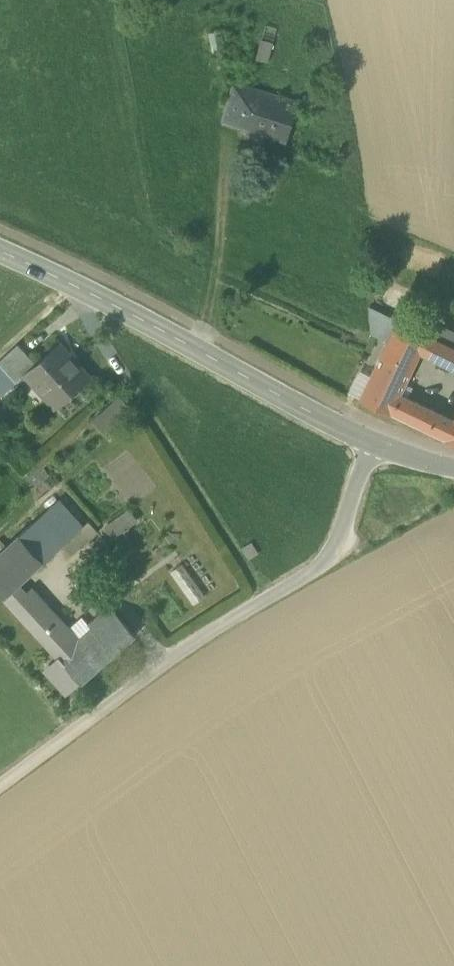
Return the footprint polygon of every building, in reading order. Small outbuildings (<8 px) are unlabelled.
[(257,60),(268,63),(274,43),(268,42),(262,40),(257,60)] [(264,135),(286,142),(298,102),(235,83),(223,122),(254,132),(252,137),(261,140),(264,135)] [(372,333),(388,341),(398,321),(382,313),(372,333)] [(360,399),(391,414),(400,395),(420,354),(429,336),(398,321),(388,341),(360,399)] [(429,336),(420,354),(453,370),(453,348),(429,336)] [(58,344),(55,346),(73,366),(76,364),(58,344)] [(17,383),(26,374),(29,372),(28,371),(35,365),(18,345),(0,361),(0,364),(17,383)] [(44,393),(56,407),(89,378),(76,364),(73,366),(55,346),(35,365),(28,371),(29,372),(47,391),(44,393)] [(4,394),(17,383),(0,364),(0,389),(4,394)] [(26,374),(44,393),(47,391),(29,372),(26,374)] [(445,440),(453,421),(400,395),(391,414),(445,440)] [(93,421),(104,433),(130,409),(119,397),(93,421)] [(445,440),(453,444),(453,421),(445,440)] [(44,562),(62,546),(82,528),(59,501),(19,536),(44,562)] [(105,529),(112,540),(138,521),(130,511),(105,529)] [(89,522),(82,528),(62,546),(71,556),(98,533),(89,522)] [(44,562),(19,536),(0,554),(0,593),(4,598),(19,585),(44,562)] [(185,563),(172,572),(194,605),(206,597),(185,563)] [(30,626),(50,608),(32,589),(27,594),(19,585),(4,598),(30,626)] [(30,626),(59,657),(75,644),(68,638),(73,633),(50,608),(30,626)] [(111,608),(109,608),(89,626),(92,629),(114,654),(136,635),(112,608),(111,608)] [(59,657),(82,683),(114,654),(92,629),(75,644),(59,657)]
